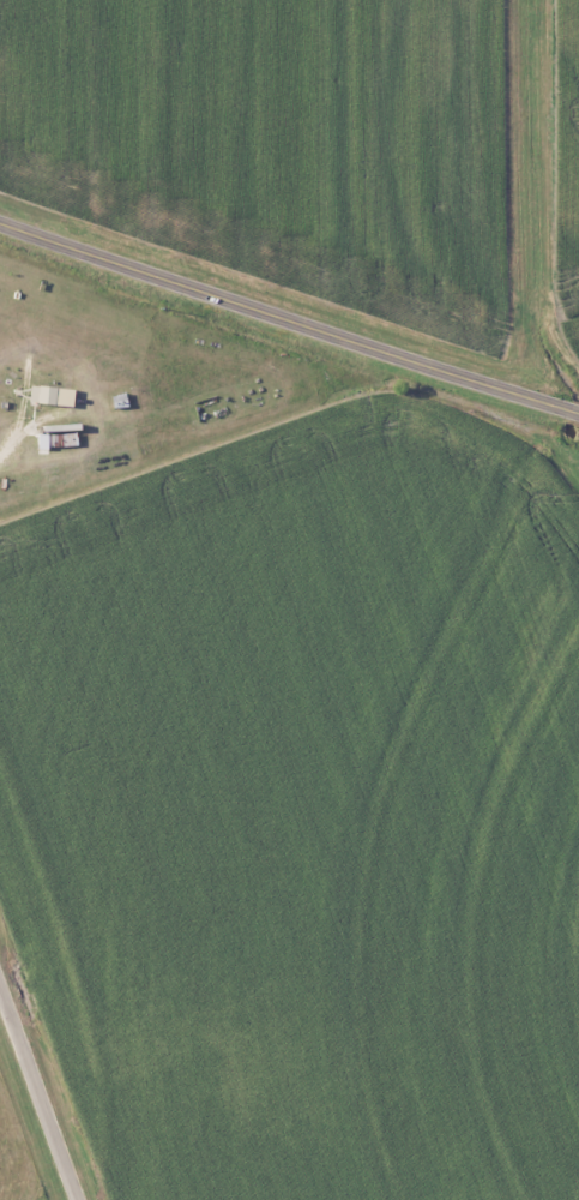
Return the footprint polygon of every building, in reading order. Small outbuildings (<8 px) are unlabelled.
[(28,403),(72,405),(73,388),(29,386),(28,403)]
